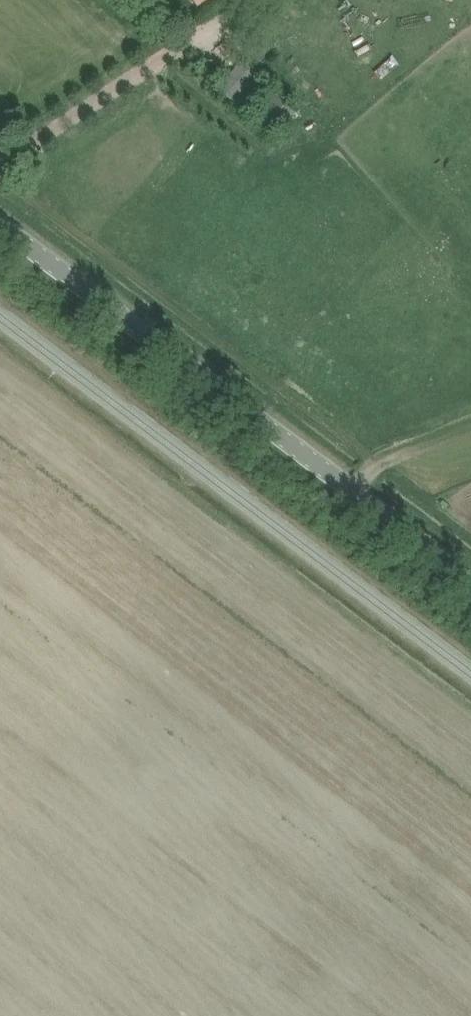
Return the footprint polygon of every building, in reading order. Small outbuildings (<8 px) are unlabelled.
[(245,112),(258,97),(267,87),(243,63),(219,89),(245,112)] [(252,118),(272,138),(294,115),(273,95),(252,118)]
